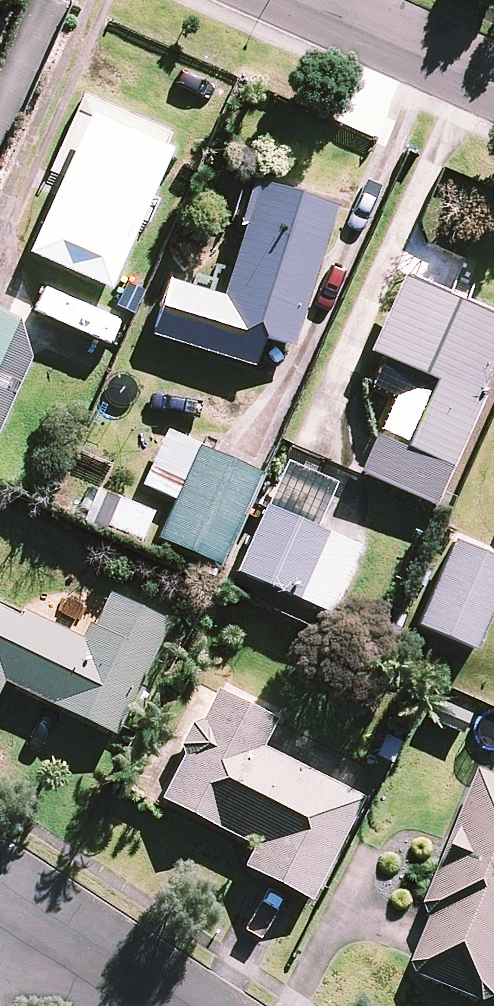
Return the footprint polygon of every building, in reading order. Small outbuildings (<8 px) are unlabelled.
[(170,150),(91,114),(29,253),(108,288),(170,150)] [(335,209),(259,184),(222,299),(170,282),(153,333),(251,365),(261,336),(291,345),(335,209)] [(384,358),(363,401),(374,441),(360,473),(431,503),(493,358),(493,317),(402,277),(370,352),(384,358)] [(0,310),(0,412),(38,328),(0,310)] [(178,501),(161,539),(219,564),(259,474),(201,448),(166,433),(142,486),(178,501)] [(238,570),(330,610),(358,547),(315,528),(336,481),(286,459),(238,570)] [(155,511),(96,488),(85,516),(143,539),(155,511)] [(454,541),(418,624),(472,648),(493,596),(493,558),(454,541)] [(108,595),(86,643),(0,604),(0,685),(2,681),(116,733),(166,622),(108,595)] [(281,711),(221,679),(159,796),(258,848),(249,867),(311,900),(364,800),(262,747),(281,711)] [(482,773),(425,911),(436,915),(412,973),(493,1005),(493,1002),(493,778),(482,773)]
